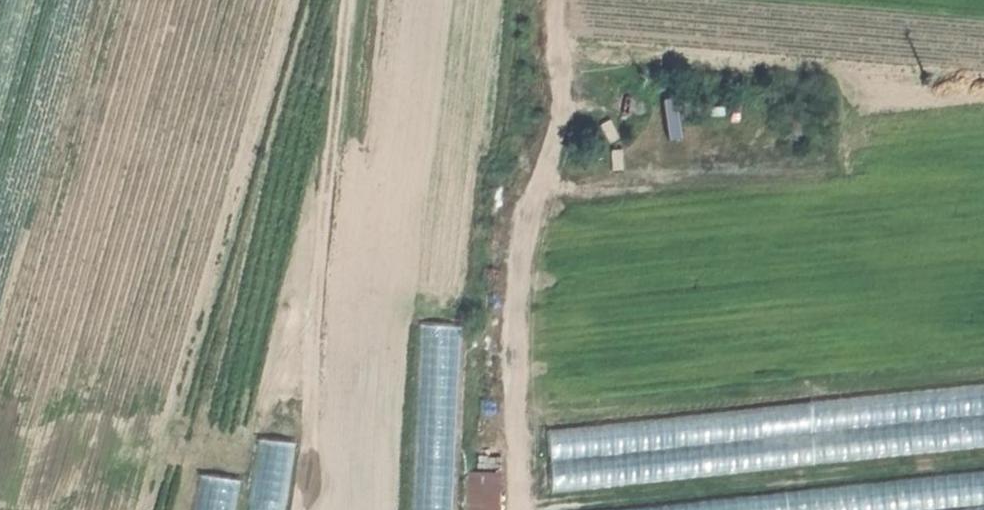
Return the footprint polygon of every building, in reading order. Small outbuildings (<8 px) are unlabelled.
[(422,325),(413,509),(455,509),(465,327),(422,325)] [(546,431),(553,493),(983,447),(983,384),(546,431)] [(298,444),(260,438),(248,509),(287,509),(298,444)] [(605,509),(983,509),(983,470),(605,509)] [(504,471),(471,471),(471,503),(479,503),(479,509),(505,509),(504,471)] [(200,474),(194,509),(237,509),(242,481),(200,474)]
